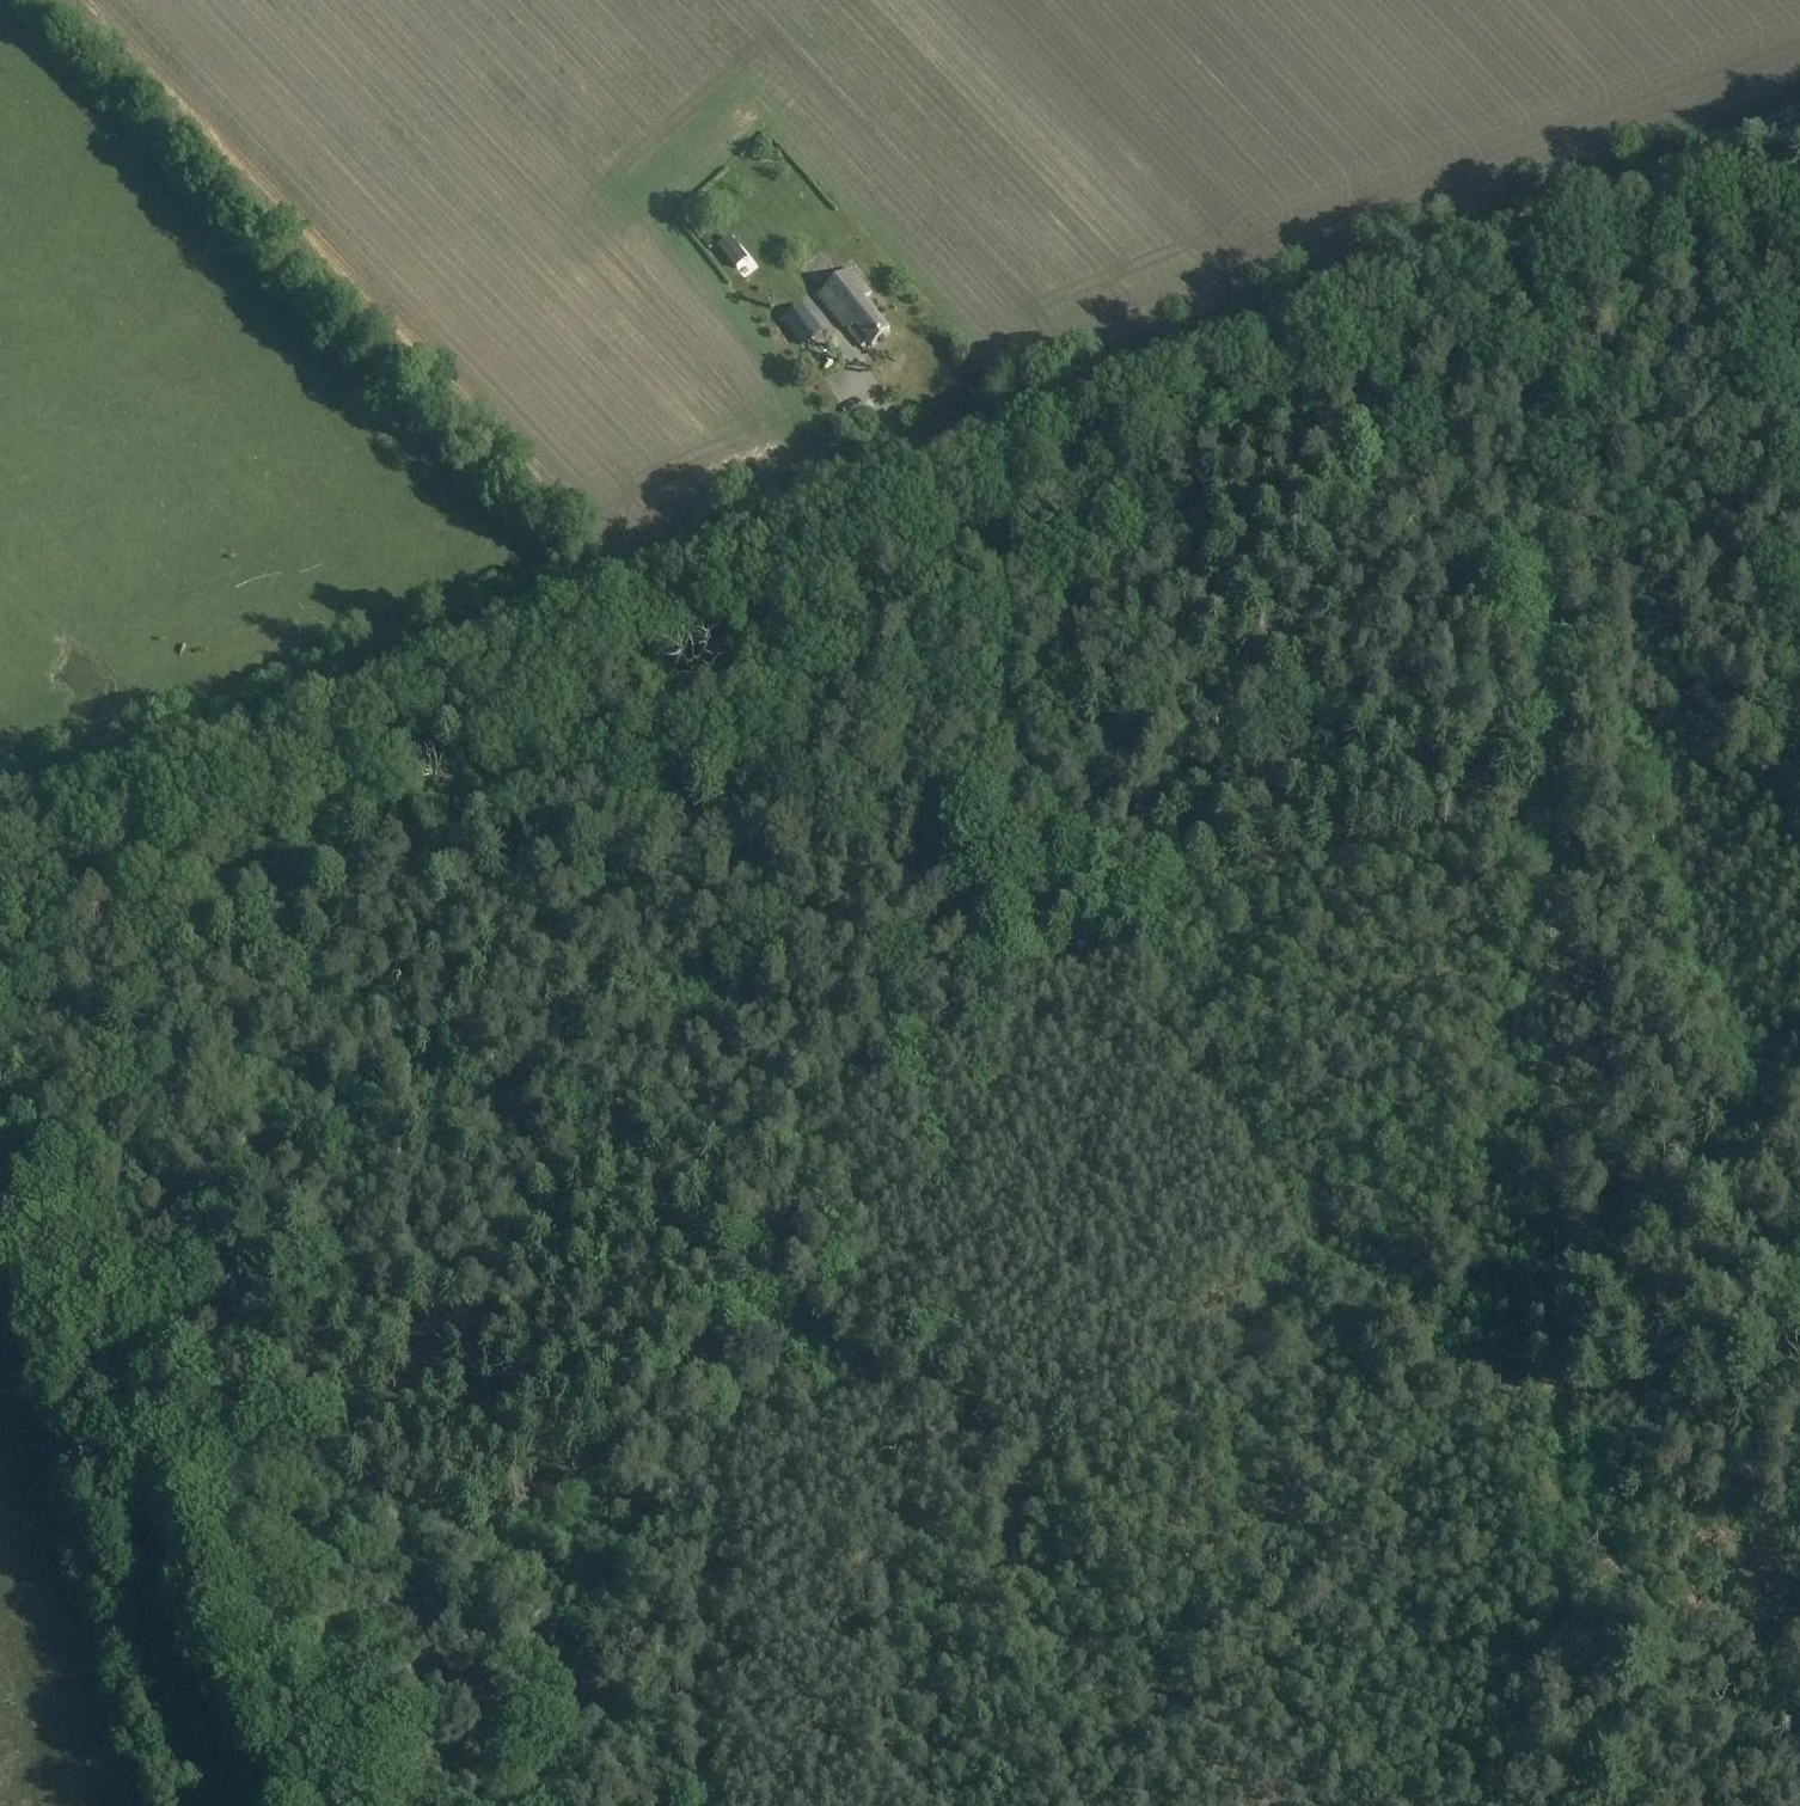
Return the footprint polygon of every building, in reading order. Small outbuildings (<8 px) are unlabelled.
[(730,238),(718,248),(727,259),(739,249),(730,238)] [(872,348),(891,333),(866,301),(872,296),(853,272),(822,297),(862,347),(868,343),(872,348)] [(834,316),(816,291),(805,300),(824,324),(834,316)] [(782,321),(800,347),(822,332),(803,306),(782,321)] [(827,354),(818,362),(825,371),(834,363),(827,354)]
